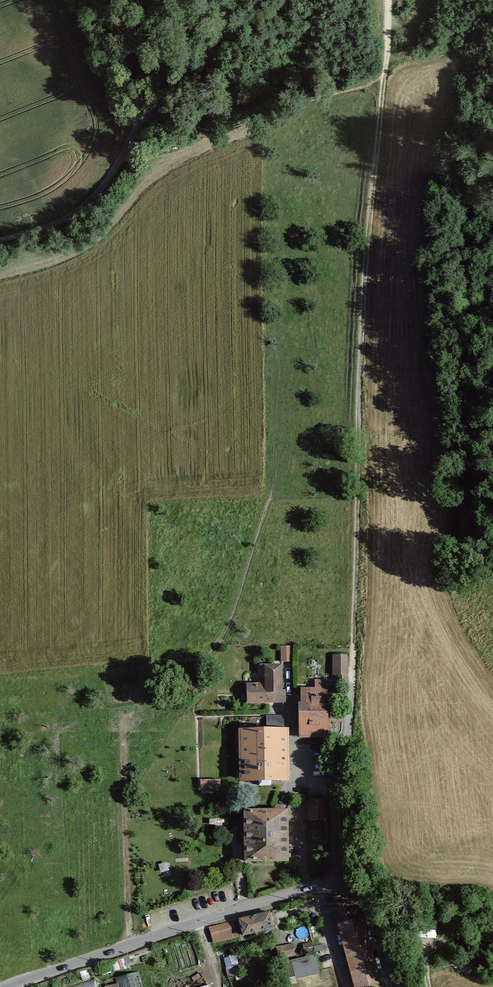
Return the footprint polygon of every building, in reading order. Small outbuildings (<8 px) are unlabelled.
[(282,661),(292,661),(292,645),(281,645),(282,661)] [(332,654),(332,674),(348,674),(348,654),(332,654)] [(280,704),(280,665),(264,665),(264,687),(246,687),(246,704),(280,704)] [(300,688),(297,737),(325,739),(327,689),(300,688)] [(286,728),(238,729),(239,784),(287,783),(286,728)] [(204,778),(205,787),(223,788),(225,779),(204,778)] [(308,799),(307,818),(327,819),(326,800),(308,799)] [(287,811),(241,812),(242,865),(287,865),(287,811)] [(351,904),(331,909),(336,926),(355,921),(351,904)] [(269,913),(237,921),(242,937),(273,929),(269,913)] [(237,921),(208,929),(212,945),(242,937),(237,921)] [(360,921),(336,928),(355,986),(381,986),(382,986),(360,921)] [(295,941),(279,945),(284,957),(299,952),(295,941)] [(284,961),(289,979),(320,971),(316,953),(284,961)] [(121,986),(146,986),(142,971),(119,976),(121,986)]
